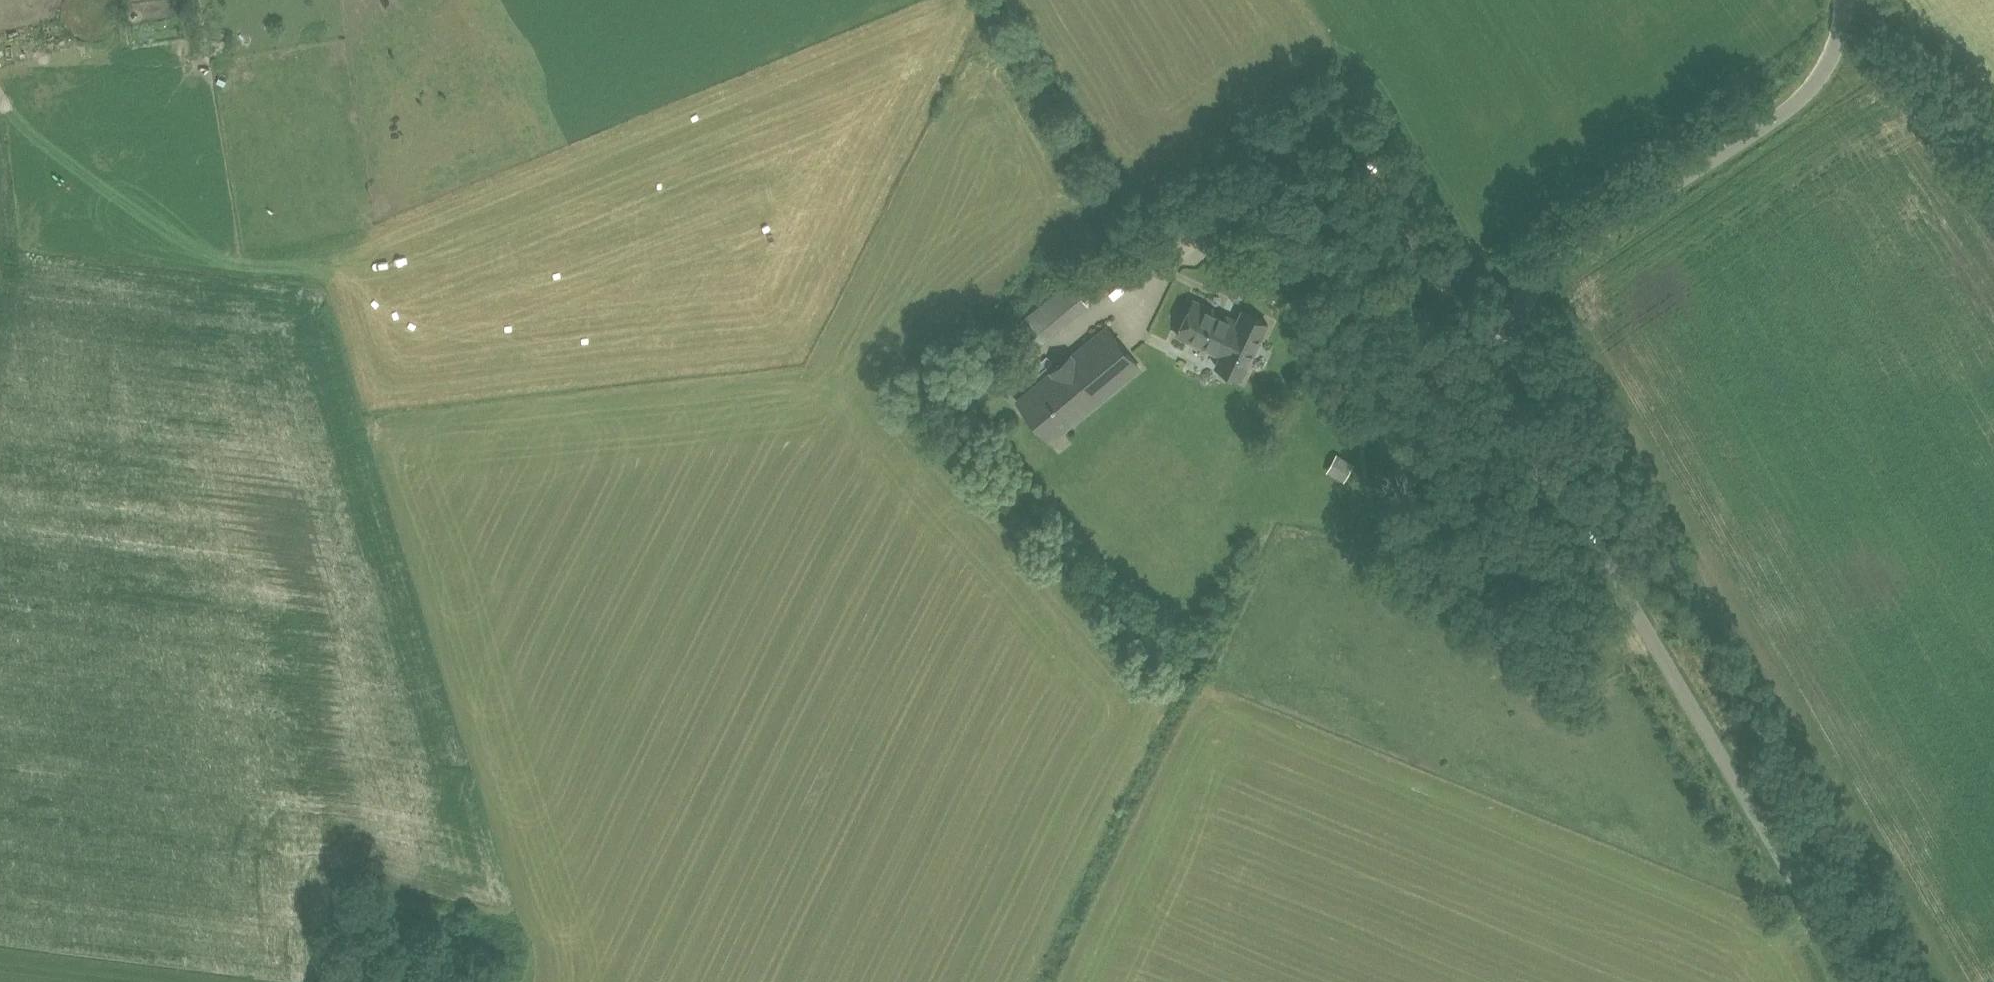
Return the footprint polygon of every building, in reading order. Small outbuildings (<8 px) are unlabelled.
[(1104,289),(1085,267),(1023,318),(1041,341),(1104,289)] [(1236,318),(1194,297),(1175,334),(1216,355),(1211,364),(1242,380),(1270,324),(1241,309),(1236,318)] [(1052,373),(1018,402),(1052,442),(1139,368),(1106,328),(1072,357),(1072,356),(1052,373)]
